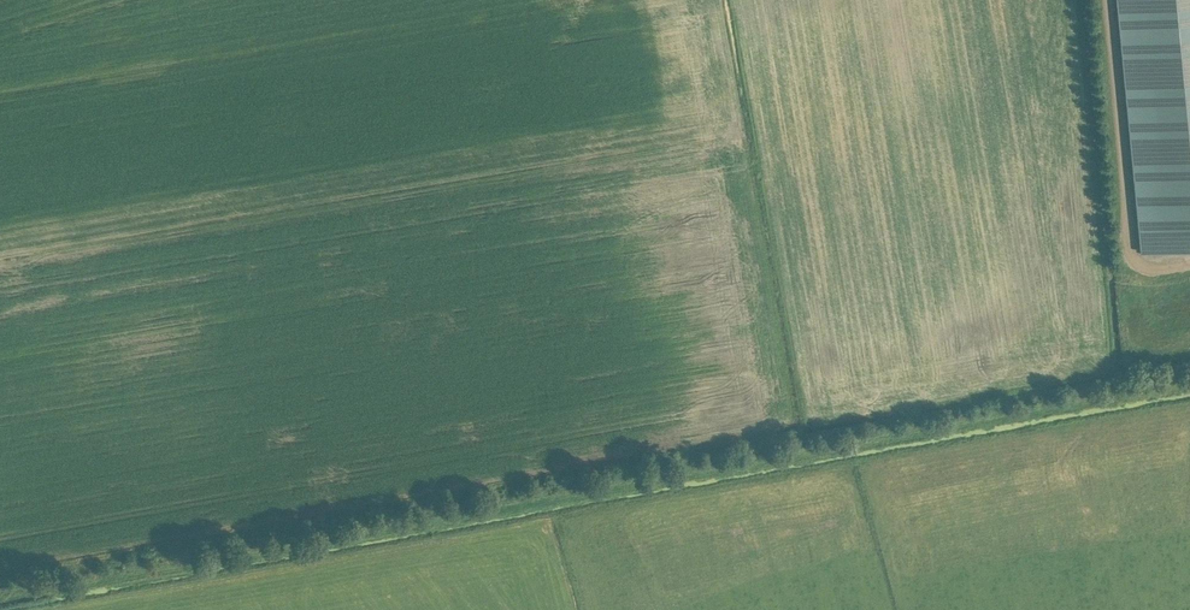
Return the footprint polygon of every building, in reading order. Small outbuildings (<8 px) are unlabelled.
[(1143,252),(1189,247),(1189,0),(1119,0),(1143,252)]
